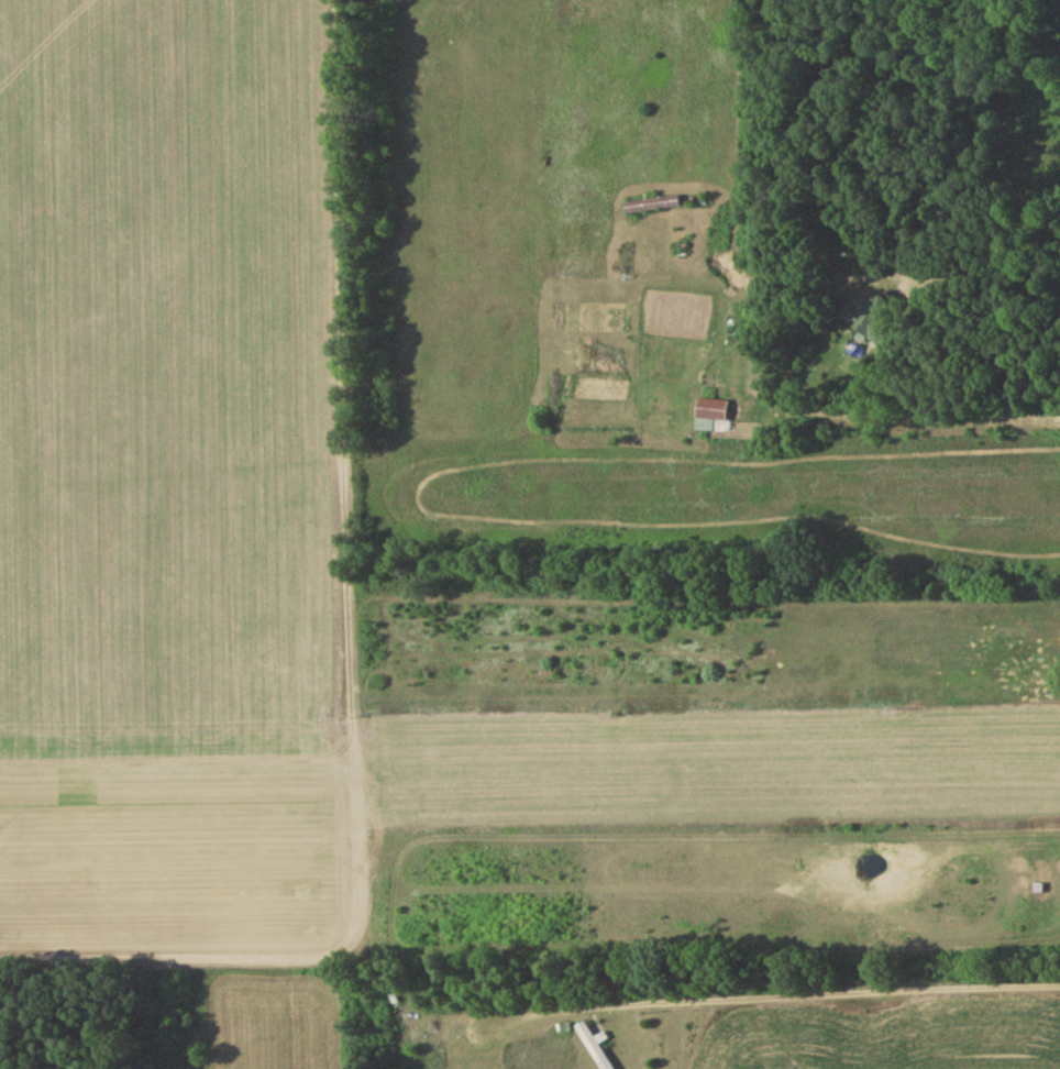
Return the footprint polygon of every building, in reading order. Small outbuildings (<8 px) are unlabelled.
[(679,200),(626,204),(626,216),(680,212),(679,200)] [(717,389),(698,390),(700,426),(729,424),(728,403),(718,404),(717,389)] [(599,1042),(597,1043),(586,1023),(577,1028),(599,1068),(613,1068),(599,1042)]
